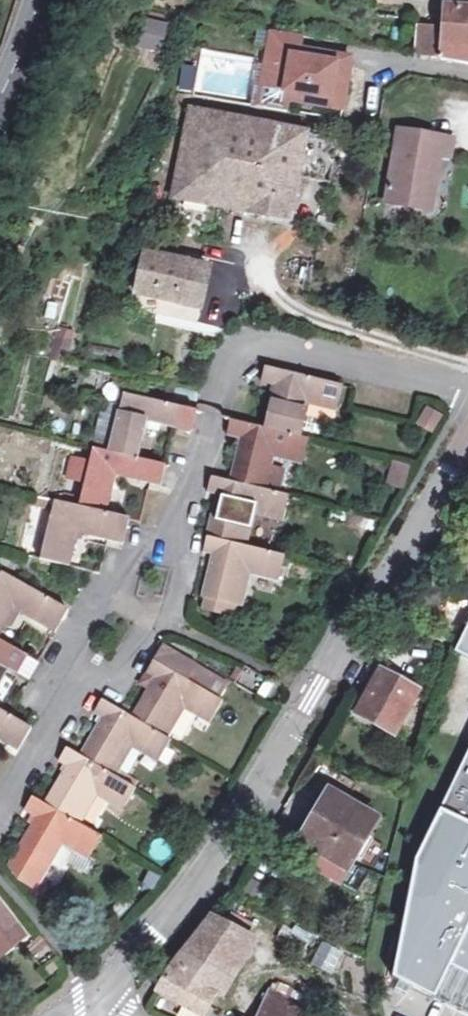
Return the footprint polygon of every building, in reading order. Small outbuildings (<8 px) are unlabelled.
[(442,58),(467,62),(467,8),(445,6),(442,26),(415,24),(413,51),(441,54),(442,58)] [(163,25),(144,20),(137,45),(157,50),(163,25)] [(255,43),(269,45),(271,31),(257,29),(255,43)] [(297,56),(299,47),(301,34),(272,29),(271,31),(269,45),(262,87),(329,97),(335,62),(297,56)] [(351,56),(299,47),(297,56),(335,62),(329,97),(262,87),(258,106),(286,111),(289,100),(341,109),(351,56)] [(182,66),(180,90),(194,91),(196,67),(182,66)] [(309,132),(196,109),(179,200),(291,222),(309,132)] [(398,130),(386,204),(421,210),(425,186),(435,187),(440,157),(450,158),(453,139),(398,130)] [(425,186),(421,210),(431,211),(435,187),(425,186)] [(211,269),(150,255),(141,294),(202,307),(204,303),(211,269)] [(69,349),(72,340),(64,337),(60,346),(69,349)] [(289,433),(305,437),(308,425),(311,414),(314,404),(340,410),(346,387),(268,369),(264,385),(278,389),(269,428),(289,433)] [(127,395),(124,404),(111,452),(138,458),(147,423),(193,433),(199,412),(127,395)] [(96,448),(111,452),(124,404),(103,399),(90,447),(96,448)] [(432,431),(442,412),(425,403),(415,421),(432,431)] [(321,416),(311,414),(308,425),(318,428),(321,416)] [(311,439),(305,437),(289,433),(269,428),(233,420),(230,433),(244,437),(233,483),(237,484),(267,491),(274,463),(277,455),(305,461),(311,439)] [(168,465),(138,458),(111,452),(96,448),(94,458),(88,483),(84,497),(82,507),(108,513),(117,476),(162,487),(168,465)] [(65,476),(88,483),(94,458),(72,453),(65,476)] [(408,466),(390,462),(384,487),(402,490),(408,466)] [(274,463),(267,491),(279,494),(287,467),(274,463)] [(291,497),(279,494),(267,491),(237,484),(233,483),(213,478),(210,493),(218,495),(208,537),(250,548),(258,514),(286,520),(291,497)] [(64,492),(62,501),(82,507),(84,497),(64,492)] [(131,519),(108,513),(82,507),(62,501),(57,500),(42,558),(72,566),(81,532),(109,539),(124,543),(131,519)] [(371,533),(378,520),(370,515),(363,528),(371,533)] [(206,596),(207,596),(238,603),(246,605),(253,576),(280,582),(286,557),(250,548),(208,537),(204,552),(215,555),(206,596)] [(17,607),(57,630),(69,610),(3,570),(0,574),(0,634),(17,607)] [(238,603),(207,596),(205,607),(235,614),(238,603)] [(456,651),(467,657),(467,627),(456,651)] [(29,680),(41,661),(0,636),(0,663),(29,680)] [(168,646),(160,661),(182,673),(190,659),(168,646)] [(219,675),(190,659),(182,673),(160,661),(152,673),(160,677),(136,716),(171,736),(189,707),(214,721),(226,699),(222,696),(211,690),(219,675)] [(396,731),(417,692),(382,673),(360,713),(396,731)] [(230,681),(219,675),(211,690),(222,696),(230,681)] [(105,717),(82,753),(117,774),(121,767),(133,747),(161,764),(176,739),(171,736),(136,716),(121,707),(106,699),(97,713),(105,717)] [(0,706),(0,738),(20,749),(34,727),(11,712),(0,706)] [(137,785),(134,784),(126,779),(117,774),(82,753),(70,746),(60,761),(70,766),(48,802),(80,821),(83,816),(96,794),(122,809),(137,785)] [(442,810),(448,813),(467,823),(467,756),(442,810)] [(121,767),(117,774),(126,779),(128,774),(127,772),(128,772),(121,767)] [(126,779),(134,784),(137,779),(128,774),(126,779)] [(349,868),(378,819),(332,792),(303,839),(349,868)] [(93,828),(80,821),(48,802),(34,793),(26,806),(34,811),(40,816),(35,824),(13,858),(19,872),(38,884),(64,844),(75,850),(87,857),(90,854),(103,834),(93,828)] [(28,820),(35,824),(40,816),(34,811),(28,820)] [(448,813),(421,864),(402,979),(467,1011),(467,823),(448,813)] [(80,821),(93,828),(95,822),(83,816),(80,821)] [(96,858),(90,854),(87,857),(75,850),(68,861),(88,872),(96,858)] [(167,867),(175,855),(166,850),(159,862),(167,867)] [(142,884),(153,891),(163,873),(151,868),(142,884)] [(0,895),(0,956),(18,942),(8,929),(20,921),(0,895)] [(157,992),(200,1015),(204,1015),(250,936),(214,915),(188,950),(157,992)] [(42,933),(36,926),(24,937),(29,944),(42,933)] [(35,961),(49,950),(40,938),(25,949),(35,961)] [(331,976),(343,952),(323,942),(311,966),(331,976)] [(290,1001),(313,1011),(320,992),(299,982),(290,1001)] [(313,1011),(290,1001),(270,992),(258,1015),(323,1015),(313,1011)]
